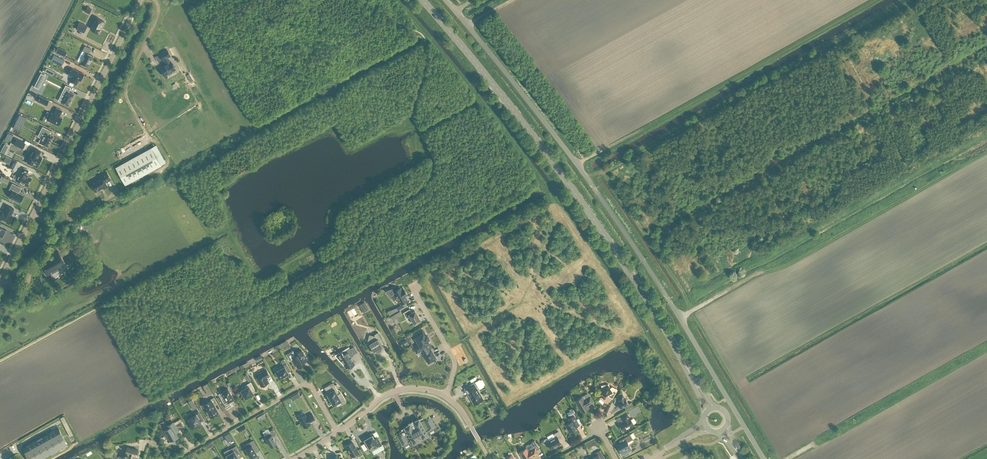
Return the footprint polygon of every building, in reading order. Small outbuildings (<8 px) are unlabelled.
[(102,27),(105,22),(96,17),(90,28),(98,32),(101,27),(102,27)] [(81,63),(88,66),(93,56),(89,53),(91,49),(85,45),(82,50),(86,52),(81,63)] [(55,51),(67,55),(68,50),(56,46),(55,51)] [(160,68),(164,75),(168,73),(168,74),(170,74),(173,73),(173,72),(176,70),(174,67),(175,66),(173,63),(172,63),(171,60),(170,61),(167,57),(170,55),(167,49),(159,54),(162,60),(164,59),(166,63),(165,65),(160,68)] [(65,60),(54,54),(51,60),(62,65),(65,60)] [(78,79),(81,81),(84,74),(71,68),(68,74),(73,77),(70,81),(76,84),(78,79)] [(68,106),(74,94),(69,91),(71,87),(66,85),(62,92),(65,93),(61,102),(68,106)] [(49,100),(40,96),(37,101),(46,105),(49,100)] [(48,120),(58,125),(62,118),(59,116),(62,110),(56,107),(53,113),(51,112),(48,120)] [(22,130),(26,116),(19,114),(15,128),(22,130)] [(43,144),(48,146),(53,135),(48,132),(49,130),(43,127),(40,131),(45,134),(43,139),(41,138),(38,143),(43,145),(43,144)] [(14,144),(23,148),(25,143),(16,138),(14,144)] [(161,165),(151,147),(116,167),(125,185),(161,165)] [(34,162),(39,164),(42,157),(39,156),(41,151),(34,148),(32,152),(28,159),(27,162),(33,165),(34,162)] [(19,181),(28,186),(32,178),(28,176),(28,175),(28,174),(27,174),(27,173),(28,170),(24,168),(21,173),(20,172),(18,176),(21,178),(19,181)] [(101,177),(95,181),(94,180),(92,182),(91,183),(95,191),(102,187),(103,188),(107,185),(105,181),(111,178),(107,172),(100,176),(101,177)] [(9,197),(20,202),(23,195),(19,193),(21,188),(12,183),(9,190),(12,191),(9,197)] [(10,223),(13,216),(11,215),(14,208),(8,205),(4,212),(3,211),(0,216),(0,218),(10,223)] [(39,261),(46,275),(66,264),(59,250),(39,261)] [(393,289),(389,291),(394,300),(398,298),(401,303),(407,300),(405,297),(407,296),(403,289),(401,290),(400,288),(394,291),(393,289)] [(414,324),(420,320),(415,310),(411,312),(409,309),(403,312),(406,318),(410,316),(414,324)] [(419,344),(414,347),(414,348),(416,351),(416,352),(418,351),(422,349),(421,347),(426,344),(429,343),(427,340),(429,339),(428,337),(428,338),(427,336),(427,335),(425,336),(423,333),(424,333),(423,332),(422,330),(422,329),(414,334),(416,337),(415,337),(419,344)] [(377,351),(382,348),(378,341),(382,339),(378,332),(374,334),(374,335),(373,334),(373,335),(369,334),(367,343),(369,343),(369,344),(369,346),(372,352),(376,350),(377,352),(377,351)] [(426,344),(421,347),(422,349),(425,353),(424,353),(425,354),(430,362),(436,359),(435,358),(434,356),(434,355),(432,353),(433,353),(432,353),(431,351),(431,350),(429,351),(426,344)] [(293,358),(298,368),(305,364),(304,362),(307,360),(301,349),(294,353),(293,350),(286,354),(289,360),(293,358)] [(342,351),(338,353),(339,355),(342,360),(340,361),(340,360),(340,361),(344,365),(345,365),(346,367),(350,365),(350,366),(354,364),(354,363),(352,359),(351,357),(354,355),(350,349),(344,353),(343,352),(343,353),(342,351),(342,350),(342,351)] [(279,378),(283,376),(285,375),(288,373),(287,371),(290,369),(286,363),(283,365),(284,366),(275,371),(277,374),(276,375),(278,378),(279,378)] [(259,376),(256,378),(261,386),(262,385),(262,386),(263,386),(266,385),(266,384),(265,383),(269,382),(266,377),(269,375),(266,369),(257,374),(259,376)] [(484,386),(480,379),(475,382),(479,389),(484,386)] [(241,390),(245,398),(253,393),(251,389),(254,387),(251,382),(242,387),(243,389),(241,390)] [(333,404),(333,405),(334,404),(333,404),(341,400),(337,393),(338,392),(333,382),(327,386),(330,391),(327,393),(326,393),(327,393),(329,398),(330,400),(331,400),(333,404)] [(471,397),(474,403),(476,402),(476,403),(477,403),(478,403),(479,403),(479,402),(480,402),(480,401),(481,400),(481,399),(482,399),(476,389),(477,388),(474,383),(468,386),(471,391),(467,393),(470,397),(471,397)] [(608,383),(601,385),(602,387),(599,388),(600,390),(603,395),(604,397),(607,395),(612,398),(617,389),(612,387),(610,388),(609,386),(608,383)] [(231,392),(229,391),(228,388),(222,392),(224,396),(221,397),(227,408),(230,406),(228,402),(234,398),(230,392),(231,392)] [(622,394),(617,397),(619,401),(616,403),(620,408),(628,403),(625,398),(622,394)] [(584,399),(582,396),(575,400),(581,412),(588,408),(587,405),(593,401),(590,396),(584,399)] [(217,404),(213,397),(210,399),(211,400),(208,401),(207,401),(206,402),(205,403),(207,406),(205,407),(205,408),(210,417),(213,416),(214,416),(215,415),(216,414),(218,412),(214,405),(217,404)] [(640,404),(629,409),(631,415),(642,410),(640,404)] [(200,421),(203,419),(198,411),(194,413),(195,414),(188,418),(190,422),(188,423),(191,428),(193,427),(193,428),(201,423),(200,421)] [(622,430),(634,424),(630,417),(629,417),(626,412),(620,416),(622,419),(622,420),(622,421),(618,423),(622,430)] [(298,418),(304,427),(310,423),(309,422),(315,418),(312,413),(306,416),(305,414),(298,418)] [(406,428),(397,434),(403,445),(409,441),(411,444),(414,443),(419,440),(417,437),(422,434),(423,437),(428,435),(430,433),(429,430),(433,427),(435,431),(437,429),(429,415),(420,420),(419,419),(418,418),(414,421),(413,421),(410,423),(409,424),(405,426),(404,426),(404,427),(405,427),(406,428)] [(569,430),(571,433),(578,429),(575,425),(576,424),(578,423),(574,415),(569,418),(570,420),(568,421),(568,422),(568,423),(565,424),(567,427),(566,428),(566,429),(567,431),(568,431),(569,430)] [(70,436),(73,434),(64,417),(61,419),(70,436)] [(185,427),(180,418),(179,419),(181,421),(175,425),(173,422),(167,425),(169,428),(164,430),(170,441),(168,442),(178,437),(175,433),(176,432),(175,431),(177,430),(178,431),(178,430),(184,426),(184,427),(185,427)] [(68,445),(59,428),(24,447),(30,458),(42,458),(68,445)] [(277,443),(273,436),(276,434),(273,429),(269,431),(270,432),(265,435),(264,435),(265,437),(264,437),(266,440),(267,440),(271,446),(277,443)] [(561,443),(558,438),(562,437),(558,431),(553,433),(555,436),(549,440),(548,439),(546,438),(544,439),(543,442),(544,444),(547,444),(548,444),(550,449),(554,447),(561,443)] [(233,439),(229,433),(224,435),(225,437),(226,437),(228,441),(233,439)] [(375,437),(373,433),(362,439),(370,452),(377,447),(382,445),(380,442),(377,436),(375,437)] [(627,442),(633,439),(630,434),(624,437),(625,440),(616,445),(622,455),(628,451),(628,452),(631,450),(632,449),(627,442)] [(257,446),(253,439),(249,442),(250,443),(247,444),(249,446),(245,448),(251,458),(253,456),(254,457),(257,455),(256,454),(257,454),(253,448),(257,446)] [(528,451),(526,448),(519,452),(523,458),(532,458),(533,458),(531,457),(538,453),(536,450),(539,448),(534,440),(531,442),(534,447),(528,451)] [(357,450),(352,441),(345,445),(349,452),(349,453),(351,457),(355,454),(356,454),(357,456),(363,453),(360,448),(357,450)] [(226,455),(229,458),(239,458),(236,454),(239,452),(236,445),(229,449),(231,452),(226,455)] [(121,456),(123,458),(134,458),(135,455),(136,456),(138,449),(127,446),(126,451),(127,451),(127,453),(125,454),(121,456)] [(603,456),(600,450),(595,453),(596,455),(592,457),(593,458),(601,458),(600,458),(603,456)]
